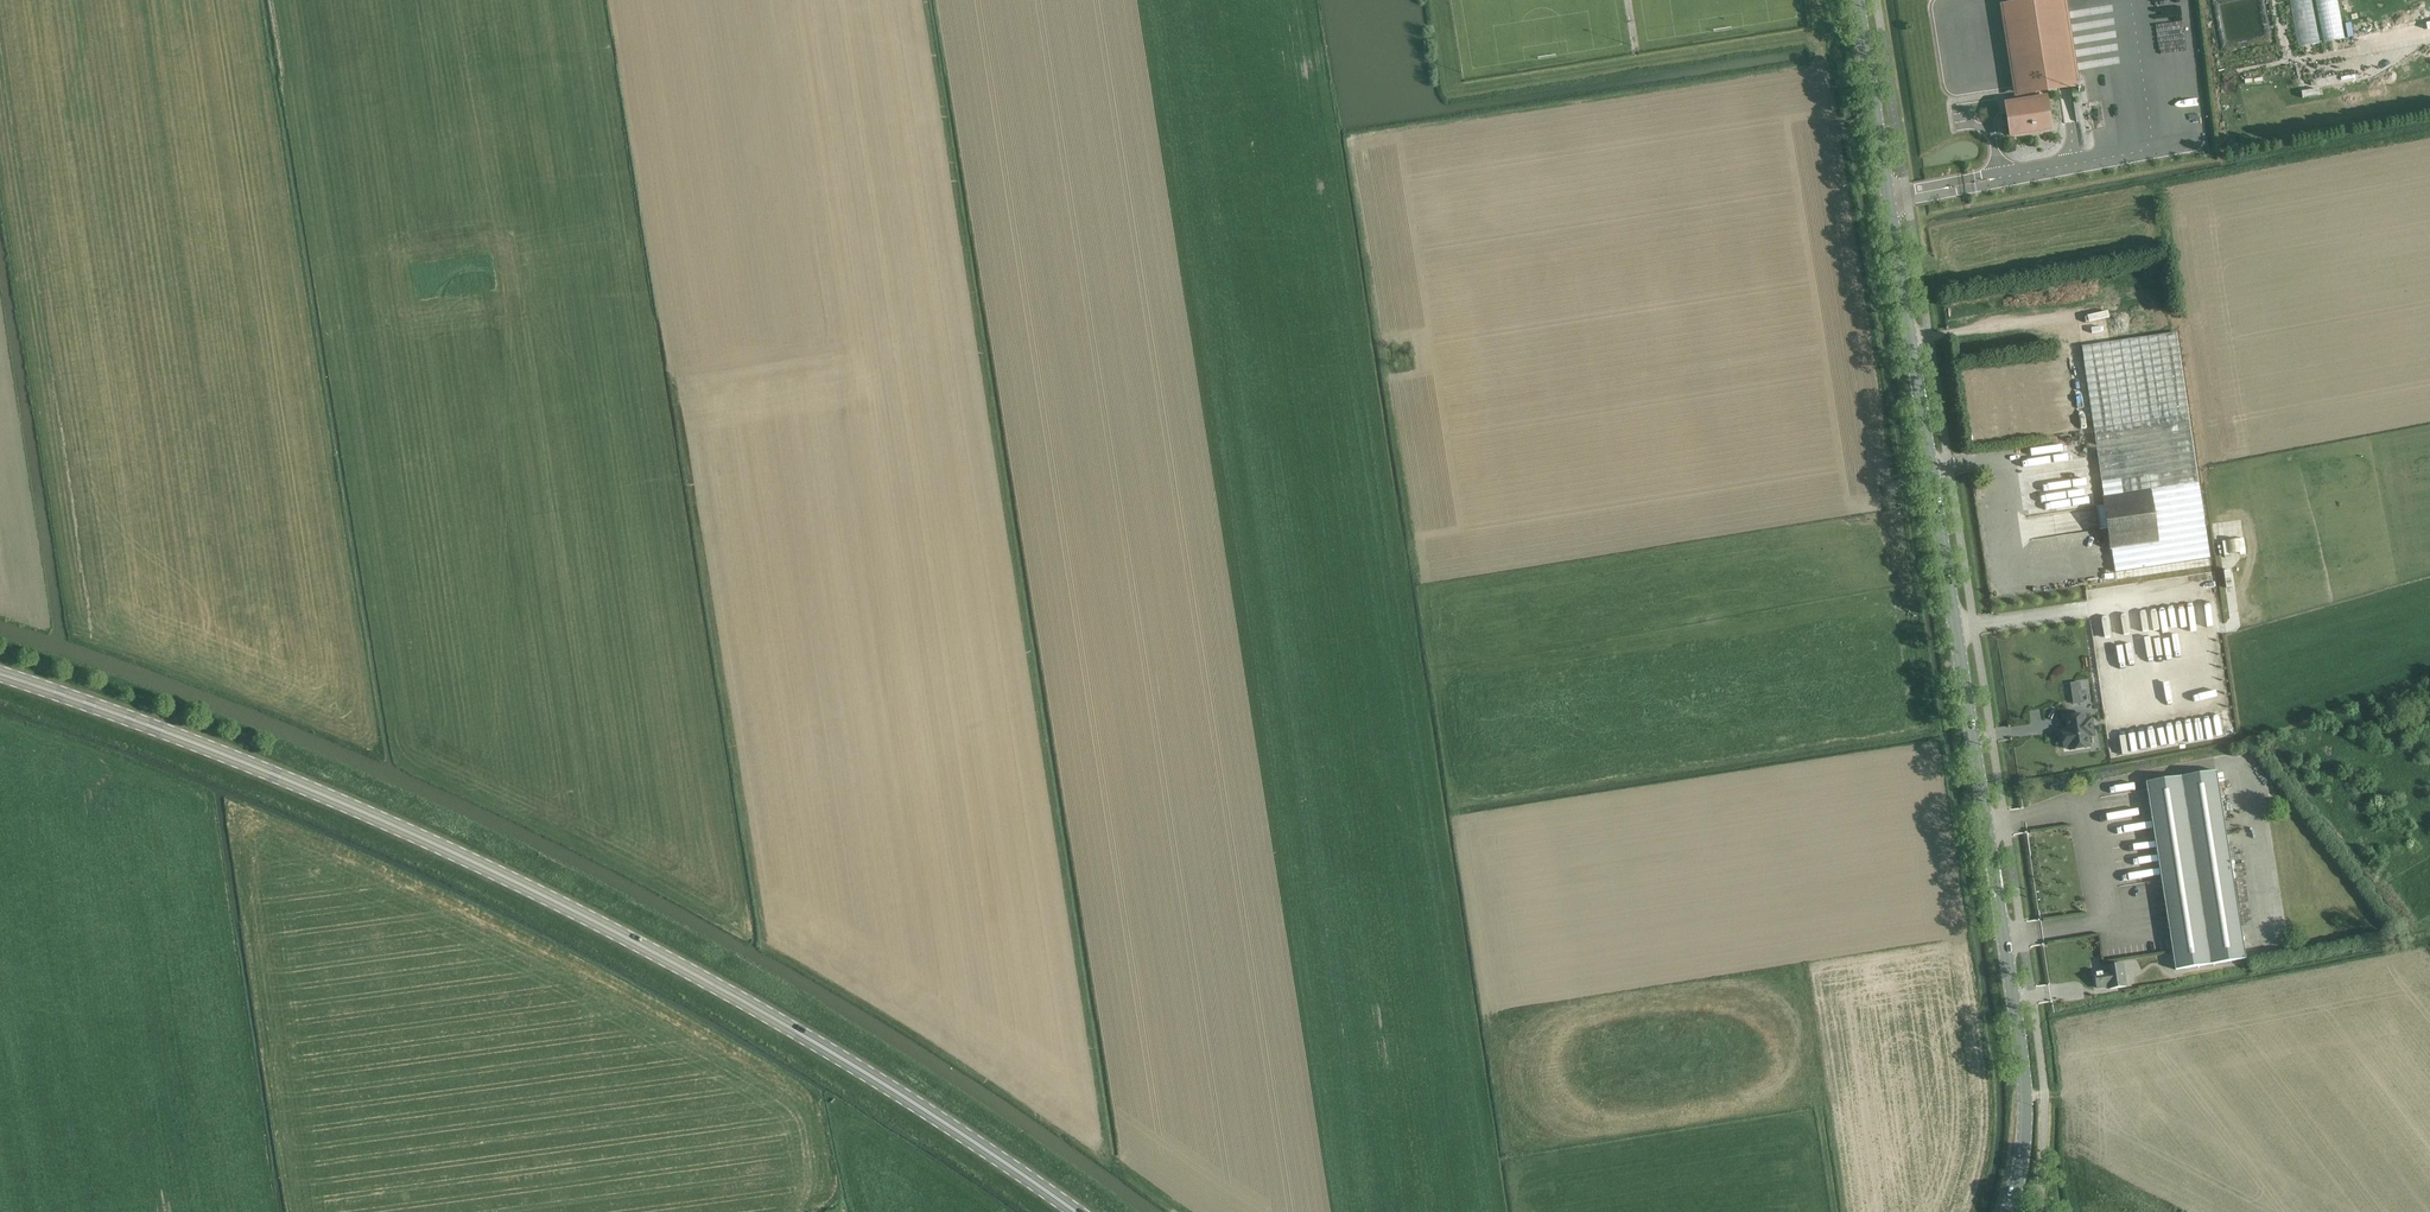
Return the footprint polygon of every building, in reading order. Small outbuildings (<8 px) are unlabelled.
[(2025,135),(2053,131),(2047,96),(2044,97),(2043,94),(2047,94),(2080,89),(2066,0),(2060,0),(2006,9),(2019,93),(2029,92),(2030,102),(2028,102),(2029,107),(2021,108),(2022,111),(2010,112),(2013,137),(2025,135)] [(2319,45),(2311,0),(2289,0),(2299,48),(2319,45)] [(2344,40),(2337,0),(2316,0),(2325,43),(2344,40)] [(2093,345),(2082,347),(2104,497),(2103,497),(2111,550),(2112,550),(2116,580),(2146,576),(2215,566),(2176,333),(2093,345)] [(2157,678),(2158,693),(2177,692),(2176,677),(2157,678)] [(2062,731),(2064,746),(2067,748),(2070,747),(2071,750),(2090,748),(2088,737),(2094,736),(2091,718),(2085,719),(2085,715),(2066,718),(2068,730),(2062,731)] [(2217,771),(2158,781),(2146,782),(2176,970),(2246,959),(2217,771)] [(2095,973),(2097,988),(2109,986),(2109,989),(2126,987),(2123,964),(2106,967),(2107,971),(2095,973)]
